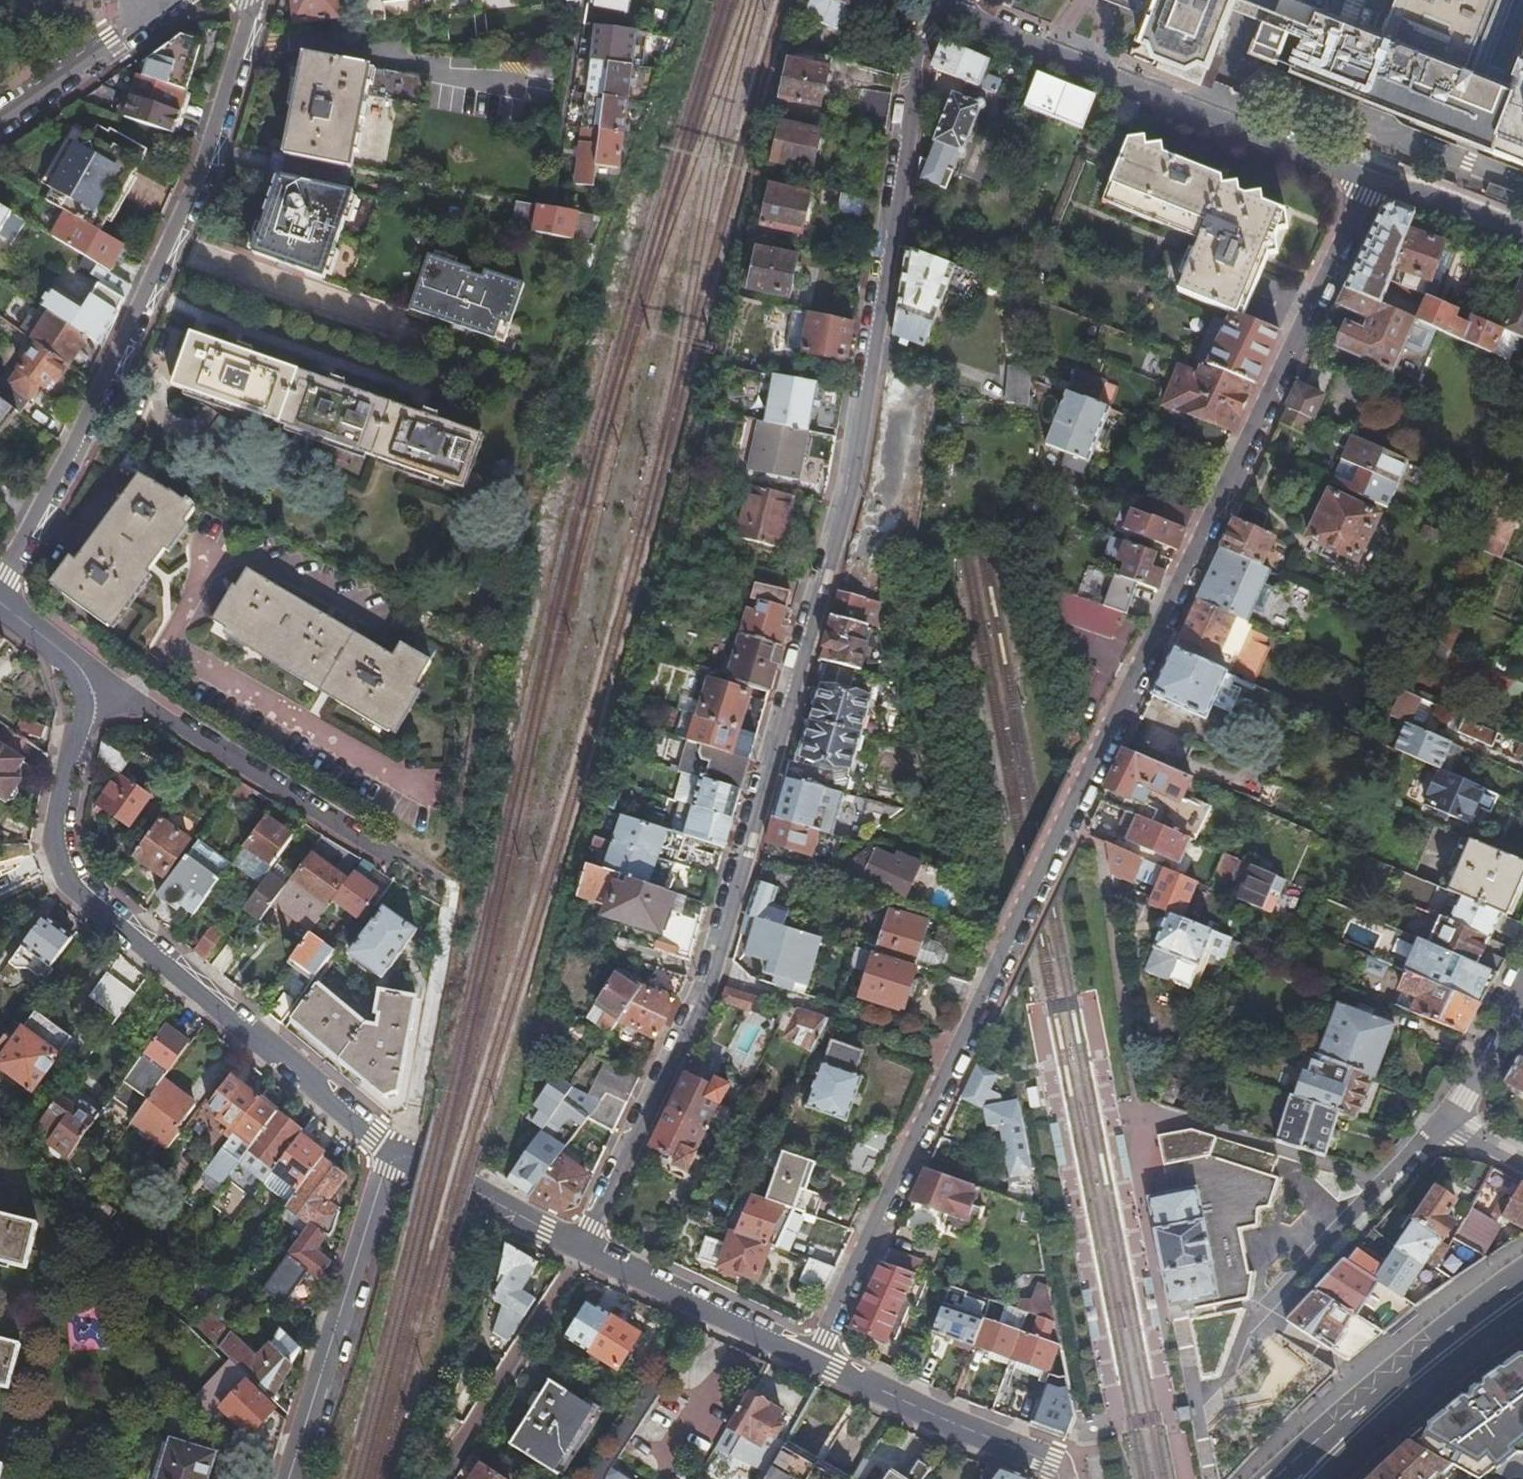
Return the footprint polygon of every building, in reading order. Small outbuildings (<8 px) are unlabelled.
[(293,22),(336,17),(335,0),(290,0),(293,22)] [(384,20),(382,2),(405,0),(357,0),(359,22),(384,20)] [(585,12),(627,22),(629,12),(628,12),(630,0),(595,0),(594,5),(586,3),(585,12)] [(800,15),(832,29),(843,6),(845,7),(846,6),(854,10),(859,9),(863,0),(807,0),(800,15)] [(1145,11),(1149,0),(1118,0),(1145,11)] [(1145,11),(1140,22),(1136,33),(1139,37),(1139,42),(1136,46),(1130,46),(1127,54),(1199,84),(1221,31),(1223,32),(1224,30),(1222,29),(1231,5),(1233,0),(1149,0),(1145,11)] [(1486,29),(1416,0),(1395,0),(1381,34),(1323,11),(1317,8),(1296,0),(1279,0),(1275,10),(1251,0),(1233,0),(1231,5),(1262,18),(1250,48),(1275,58),(1287,28),(1304,35),(1291,67),(1479,139),(1487,141),(1486,143),(1490,145),(1515,87),(1471,69),(1486,29)] [(1486,29),(1497,0),(1416,0),(1486,29)] [(1486,29),(1471,69),(1515,87),(1490,145),(1495,147),(1494,151),(1509,157),(1510,153),(1522,158),(1522,50),(1516,67),(1520,68),(1515,81),(1476,65),(1501,0),(1497,0),(1486,29)] [(1320,1),(1317,8),(1323,11),(1326,3),(1320,1)] [(613,28),(595,25),(590,59),(608,61),(633,65),(637,32),(613,28)] [(146,66),(143,77),(178,89),(187,93),(204,43),(183,36),(144,63),(146,66)] [(933,69),(977,88),(987,63),(969,55),(960,51),(943,44),(933,69)] [(350,168),(370,67),(305,55),(285,156),(332,165),(350,168)] [(608,61),(590,59),(586,92),(589,93),(628,99),(633,65),(608,61)] [(825,70),(783,60),(773,97),(818,105),(825,70)] [(370,67),(350,168),(410,180),(430,79),(370,67)] [(1037,72),(1023,106),(1080,130),(1093,95),(1037,72)] [(139,75),(131,96),(180,113),(187,93),(178,89),(143,77),(139,75)] [(883,128),(889,92),(861,88),(855,124),(883,128)] [(589,93),(586,92),(581,128),(583,128),(624,134),(628,99),(589,93)] [(926,159),(919,157),(915,178),(943,189),(950,173),(953,165),(958,152),(961,153),(980,104),(951,92),(931,140),(934,141),(926,159)] [(124,117),(131,96),(121,93),(114,114),(124,117)] [(124,117),(175,134),(181,114),(180,113),(131,96),(124,117)] [(778,124),(769,161),(809,170),(817,133),(778,124)] [(67,156),(48,190),(50,191),(44,202),(66,213),(88,226),(96,230),(124,182),(143,148),(110,130),(107,132),(96,126),(90,137),(83,134),(77,145),(74,143),(67,156)] [(48,190),(67,156),(74,143),(77,145),(83,134),(71,128),(65,139),(57,152),(38,184),(48,190)] [(619,169),(624,134),(583,128),(581,128),(574,183),(593,186),(595,165),(619,169)] [(1196,245),(1177,291),(1233,313),(1242,317),(1284,214),(1191,175),(1194,168),(1176,160),(1126,140),(1099,206),(1149,226),(1196,245)] [(331,169),(332,165),(285,156),(274,153),(270,174),(282,176),(284,160),(317,167),(325,169),(326,168),(331,169)] [(327,187),(331,169),(326,168),(325,169),(317,167),(284,160),(282,176),(327,187)] [(347,214),(355,192),(327,187),(282,176),(261,236),(255,254),(327,277),(334,255),(347,214)] [(767,188),(759,226),(800,233),(808,197),(767,188)] [(872,199),(841,191),(835,215),(868,223),(872,199)] [(534,231),(539,205),(516,200),(511,226),(534,231)] [(11,212),(0,205),(0,230),(11,212)] [(573,240),(578,212),(551,207),(547,206),(539,205),(534,231),(573,240)] [(1382,211),(1344,290),(1380,306),(1387,289),(1390,281),(1388,280),(1393,267),(1406,231),(1413,212),(1396,205),(1382,211)] [(588,243),(594,215),(578,212),(573,240),(588,243)] [(52,236),(62,242),(74,249),(110,271),(125,246),(96,230),(88,226),(66,213),(52,236)] [(1442,245),(1406,231),(1393,267),(1408,272),(1403,286),(1424,296),(1426,296),(1428,297),(1433,300),(1450,254),(1441,250),(1442,245)] [(88,337),(103,347),(106,339),(102,336),(121,305),(131,284),(110,271),(74,249),(62,242),(56,251),(102,280),(82,310),(51,289),(40,305),(41,305),(88,337)] [(965,300),(974,275),(904,248),(891,334),(900,338),(899,343),(907,346),(909,341),(924,347),(945,292),(965,300)] [(754,250),(746,288),(787,296),(795,259),(754,250)] [(1517,252),(1510,271),(1488,324),(1502,330),(1522,339),(1522,254),(1517,252)] [(510,321),(516,304),(523,282),(485,269),(483,275),(470,271),(471,268),(429,253),(420,278),(410,307),(495,337),(501,318),(510,321)] [(1390,281),(1387,289),(1422,304),(1426,296),(1424,296),(1403,286),(1390,281)] [(1344,290),(1336,306),(1369,320),(1364,332),(1346,324),(1335,347),(1391,372),(1415,382),(1438,331),(1417,322),(1415,321),(1380,306),(1344,290)] [(1417,322),(1438,331),(1491,355),(1502,330),(1488,324),(1473,317),(1470,325),(1463,327),(1462,330),(1454,326),(1455,324),(1453,318),(1456,310),(1433,300),(1428,297),(1421,313),(1419,312),(1416,319),(1418,320),(1416,320),(1415,321),(1417,322)] [(38,341),(70,364),(88,337),(41,305),(32,318),(28,316),(19,328),(25,333),(38,341)] [(853,322),(808,313),(801,352),(846,361),(853,322)] [(1242,317),(1233,313),(1227,326),(1214,320),(1212,326),(1224,331),(1207,366),(1255,384),(1280,332),(1242,317)] [(25,333),(19,328),(1,315),(0,316),(0,333),(17,345),(25,333)] [(176,387),(462,487),(480,434),(437,419),(438,412),(425,407),(422,414),(345,387),(346,380),(333,375),(329,382),(253,355),(254,348),(241,343),(237,350),(194,335),(176,387)] [(20,413),(40,385),(45,388),(52,378),(57,381),(70,364),(38,341),(8,384),(7,383),(0,393),(0,399),(9,406),(20,413)] [(1207,366),(1202,364),(1197,376),(1179,369),(1164,405),(1233,430),(1255,384),(1207,366)] [(1006,365),(1004,402),(1029,404),(1032,366),(1006,365)] [(1066,390),(1097,403),(1106,382),(1075,369),(1066,390)] [(842,388),(771,375),(762,420),(835,437),(842,388)] [(1298,386),(1288,406),(1310,416),(1320,396),(1298,386)] [(1066,390),(1065,392),(1044,444),(1064,452),(1086,460),(1088,461),(1110,408),(1097,403),(1066,390)] [(9,406),(0,399),(0,417),(9,406)] [(1288,406),(1280,423),(1305,434),(1310,434),(1317,419),(1310,416),(1288,406)] [(762,420),(757,419),(745,468),(796,480),(802,455),(831,461),(835,437),(762,420)] [(1352,451),(1337,485),(1360,495),(1370,473),(1396,485),(1407,460),(1343,431),(1339,440),(1342,447),(1352,451)] [(1086,460),(1064,452),(1058,468),(1079,477),(1086,460)] [(150,481),(155,473),(128,453),(119,465),(136,476),(75,563),(68,558),(49,585),(61,593),(60,594),(88,614),(87,615),(104,627),(105,625),(104,624),(189,509),(191,510),(192,509),(189,507),(191,504),(185,500),(183,502),(175,497),(177,495),(173,493),(172,494),(168,492),(167,493),(150,481)] [(1065,482),(1041,473),(1041,480),(1063,489),(1065,482)] [(821,502),(747,483),(733,533),(778,546),(781,536),(809,544),(821,502)] [(1160,518),(1166,501),(1144,492),(1137,509),(1138,510),(1155,516),(1160,518)] [(1318,555),(1334,563),(1339,552),(1355,560),(1376,515),(1329,492),(1307,537),(1323,544),(1318,555)] [(1185,527),(1193,511),(1166,501),(1160,518),(1185,527)] [(1242,502),(1235,518),(1261,530),(1267,518),(1265,513),(1242,502)] [(1175,549),(1185,527),(1160,518),(1155,516),(1154,518),(1137,512),(1138,510),(1137,509),(1133,508),(1125,529),(1175,549)] [(1451,548),(1456,538),(1405,515),(1400,526),(1451,548)] [(1235,518),(1220,548),(1259,566),(1273,538),(1274,536),(1261,530),(1235,518)] [(1136,581),(1155,589),(1162,568),(1151,564),(1155,552),(1126,541),(1119,558),(1124,561),(1118,575),(1136,581)] [(1220,548),(1196,600),(1237,619),(1238,617),(1249,622),(1254,608),(1258,607),(1265,589),(1264,585),(1270,570),(1259,566),(1220,548)] [(364,717),(387,730),(429,660),(399,642),(392,654),(245,568),(234,586),(231,584),(210,618),(335,691),(332,697),(364,716),(364,717)] [(799,578),(766,570),(759,596),(792,605),(799,578)] [(1097,602),(1124,611),(1136,581),(1118,575),(1109,571),(1097,602)] [(1112,636),(1124,611),(1097,602),(1056,587),(1062,618),(1112,636)] [(864,598),(838,590),(822,646),(827,648),(834,650),(831,662),(860,670),(867,644),(862,643),(867,625),(879,629),(878,625),(877,620),(877,609),(877,601),(864,598)] [(792,605),(759,596),(754,614),(746,611),(740,633),(780,645),(785,628),(779,627),(785,607),(791,609),(792,605)] [(1196,600),(1179,635),(1204,647),(1221,654),(1237,619),(1196,600)] [(126,638),(142,648),(158,619),(142,610),(126,638)] [(1433,624),(1427,639),(1451,650),(1458,634),(1433,624)] [(740,633),(739,635),(726,678),(767,691),(780,645),(740,633)] [(1469,655),(1483,661),(1487,652),(1473,646),(1469,655)] [(1173,647),(1151,694),(1206,718),(1227,672),(1226,671),(1199,659),(1173,647)] [(1199,659),(1226,671),(1228,666),(1232,659),(1221,654),(1204,647),(1199,659)] [(824,660),(831,662),(834,650),(827,648),(824,660)] [(1070,658),(1076,691),(1086,694),(1096,668),(1070,658)] [(812,720),(860,732),(869,697),(846,691),(851,672),(827,666),(812,720)] [(1480,666),(1471,687),(1503,701),(1512,680),(1480,666)] [(707,679),(696,716),(736,728),(755,734),(766,697),(707,679)] [(1390,714),(1398,717),(1410,722),(1421,698),(1402,690),(1390,714)] [(696,716),(682,711),(674,736),(685,739),(686,739),(748,757),(753,742),(741,739),(737,741),(738,738),(734,736),(736,728),(696,716)] [(1403,751),(1410,755),(1439,768),(1440,768),(1452,741),(1410,722),(1398,717),(1395,723),(1404,727),(1395,748),(1403,751)] [(1498,732),(1464,717),(1457,732),(1491,747),(1498,732)] [(45,725),(24,718),(20,730),(41,738),(45,725)] [(831,789),(843,791),(860,732),(812,720),(800,762),(790,759),(785,777),(831,789)] [(26,740),(0,722),(0,744),(17,755),(26,740)] [(676,770),(698,776),(739,789),(748,757),(686,739),(685,739),(676,770)] [(132,761),(103,741),(99,760),(119,775),(121,776),(132,761)] [(6,804),(7,802),(14,801),(19,793),(17,786),(22,779),(15,774),(24,760),(17,755),(0,744),(0,799),(6,804)] [(1125,749),(1107,788),(1125,797),(1126,795),(1143,804),(1150,789),(1179,801),(1190,777),(1181,773),(1125,749)] [(1403,751),(1399,760),(1406,764),(1410,755),(1403,751)] [(1440,768),(1439,768),(1426,796),(1428,797),(1425,803),(1470,823),(1471,820),(1475,821),(1479,811),(1488,816),(1498,795),(1491,791),(1483,807),(1478,804),(1485,788),(1440,768)] [(121,776),(119,775),(97,804),(125,825),(147,795),(121,776)] [(698,776),(691,804),(696,805),(732,816),(739,789),(698,776)] [(831,789),(785,777),(773,817),(811,827),(818,829),(832,833),(844,792),(843,791),(831,789)] [(1483,807),(1491,791),(1485,788),(1478,804),(1483,807)] [(696,805),(688,836),(723,847),(732,816),(696,805)] [(619,814),(610,841),(670,861),(674,849),(668,847),(670,845),(672,838),(671,831),(619,814)] [(260,858),(273,867),(296,836),(267,815),(244,846),(260,858)] [(1188,837),(1139,816),(1129,838),(1178,860),(1188,837)] [(811,827),(773,817),(766,842),(811,854),(812,853),(818,829),(811,827)] [(160,819),(134,855),(163,876),(189,841),(160,819)] [(818,829),(812,853),(828,856),(836,850),(840,836),(832,833),(818,829)] [(1459,895),(1506,915),(1522,879),(1522,860),(1470,838),(1448,890),(1459,895)] [(198,840),(186,856),(219,880),(231,864),(198,840)] [(610,841),(601,868),(664,889),(671,872),(666,870),(670,861),(610,841)] [(855,855),(838,875),(859,883),(904,899),(919,859),(896,850),(893,855),(869,844),(855,855)] [(1109,844),(1109,846),(1112,871),(1133,879),(1143,858),(1109,844)] [(285,884),(273,900),(311,929),(312,927),(328,905),(326,903),(345,876),(319,858),(324,852),(314,845),(285,884)] [(244,846),(232,862),(248,874),(260,858),(244,846)] [(689,867),(715,876),(720,856),(694,848),(689,867)] [(1250,874),(1239,899),(1239,900),(1262,910),(1266,901),(1273,904),(1276,897),(1269,894),(1271,890),(1280,893),(1286,879),(1225,853),(1214,878),(1228,884),(1235,867),(1250,874)] [(181,904),(194,914),(219,880),(186,856),(158,895),(172,906),(173,905),(178,909),(181,904)] [(374,867),(362,859),(353,871),(332,899),(362,922),(386,890),(367,876),(374,867)] [(667,945),(693,952),(703,918),(680,912),(685,896),(664,889),(601,868),(585,863),(576,894),(606,905),(604,913),(657,929),(664,909),(676,913),(667,945)] [(260,919),(273,900),(285,884),(269,872),(244,907),(260,919)] [(758,881),(746,915),(756,918),(781,926),(786,910),(774,907),(773,899),(776,888),(758,881)] [(1488,939),(1493,930),(1516,940),(1522,927),(1522,922),(1506,915),(1459,895),(1448,921),(1488,939)] [(1333,940),(1359,951),(1374,918),(1348,906),(1333,940)] [(874,954),(916,967),(917,961),(925,936),(930,920),(890,907),(879,939),(874,954)] [(351,954),(383,978),(417,931),(386,908),(351,954)] [(1224,957),(1231,937),(1219,932),(1167,911),(1144,968),(1168,978),(1178,955),(1197,963),(1203,948),(1224,957)] [(1470,960),(1498,972),(1505,960),(1483,951),(1488,939),(1448,921),(1429,913),(1426,918),(1437,923),(1428,942),(1470,960)] [(756,918),(746,915),(742,928),(741,933),(750,936),(745,953),(769,960),(766,972),(776,975),(772,985),(791,990),(794,981),(807,985),(822,938),(781,926),(756,918)] [(73,938),(45,916),(9,962),(15,968),(28,968),(37,975),(41,971),(43,973),(50,967),(73,938)] [(205,960),(226,932),(213,923),(193,950),(205,960)] [(287,961),(312,980),(335,950),(315,934),(310,931),(287,961)] [(861,950),(874,954),(879,939),(866,935),(861,950)] [(937,965),(938,964),(940,963),(942,960),(943,959),(945,952),(945,948),(942,943),(939,941),(925,936),(917,961),(931,966),(937,965)] [(852,966),(869,971),(862,996),(902,1009),(916,967),(874,954),(861,950),(857,949),(852,966)] [(147,977),(125,958),(108,982),(131,999),(147,977)] [(1453,991),(1481,1003),(1498,972),(1470,960),(1453,991)] [(41,971),(37,975),(44,982),(53,970),(50,967),(43,973),(41,971)] [(619,973),(616,970),(594,1005),(605,1013),(596,1025),(606,1033),(610,1027),(611,1027),(616,1020),(617,1021),(641,987),(631,981),(630,977),(622,971),(619,973)] [(1412,1012),(1465,1033),(1481,1003),(1453,991),(1408,972),(1400,989),(1419,997),(1412,1012)] [(147,977),(131,999),(129,1002),(144,1013),(161,989),(147,977)] [(364,1023),(317,984),(291,1019),(362,1078),(360,1080),(362,1082),(358,1088),(392,1117),(406,1112),(414,1064),(404,1062),(417,997),(381,990),(377,1013),(380,1014),(378,1026),(364,1023)] [(655,993),(641,987),(617,1021),(656,1040),(676,998),(657,990),(655,993)] [(725,988),(717,1004),(748,1012),(753,996),(725,988)] [(269,1014),(281,1023),(297,1002),(285,993),(269,1014)] [(1316,1052),(1375,1074),(1394,1024),(1337,1001),(1316,1052)] [(827,1018),(795,1009),(781,1038),(810,1053),(827,1018)] [(6,1033),(0,1040),(0,1069),(31,1091),(71,1039),(36,1012),(14,1039),(6,1033)] [(164,1026),(123,1082),(147,1099),(162,1079),(167,1071),(188,1043),(164,1026)] [(819,1062),(803,1107),(845,1121),(860,1076),(854,1074),(862,1051),(830,1040),(822,1063),(819,1062)] [(1338,1110),(1368,1121),(1384,1078),(1375,1074),(1316,1052),(1312,1051),(1306,1069),(1302,1068),(1292,1094),(1338,1110)] [(1518,1058),(1504,1082),(1522,1092),(1522,1057),(1519,1055),(1518,1058)] [(627,1101),(639,1076),(604,1060),(588,1094),(599,1100),(606,1091),(627,1101)] [(994,1074),(975,1065),(960,1096),(980,1105),(994,1074)] [(523,1120),(539,1131),(564,1096),(571,1087),(567,1084),(554,1075),(523,1120)] [(683,1075),(666,1110),(704,1128),(716,1104),(718,1105),(727,1085),(714,1079),(710,1087),(683,1075)] [(226,1133),(230,1137),(260,1098),(231,1076),(209,1104),(220,1113),(216,1118),(229,1128),(226,1133)] [(181,1094),(162,1079),(147,1099),(131,1119),(150,1134),(151,1134),(181,1094)] [(70,1081),(37,1125),(47,1132),(44,1136),(47,1141),(46,1143),(67,1158),(93,1124),(92,1123),(104,1107),(70,1081)] [(588,1094),(571,1087),(564,1096),(588,1114),(599,1100),(588,1094)] [(599,1100),(588,1114),(587,1116),(612,1130),(627,1101),(606,1091),(599,1100)] [(1283,1141),(1324,1154),(1338,1110),(1292,1094),(1290,1093),(1276,1139),(1283,1141)] [(196,1105),(181,1094),(151,1134),(150,1134),(169,1148),(182,1131),(179,1128),(196,1105)] [(521,1156),(505,1180),(528,1194),(557,1155),(587,1116),(588,1114),(564,1096),(539,1131),(523,1154),(521,1156)] [(230,1137),(203,1172),(209,1177),(219,1185),(240,1158),(247,1148),(275,1112),(276,1110),(260,1098),(230,1137)] [(1031,1173),(1017,1100),(995,1104),(984,1107),(988,1125),(999,1123),(1011,1177),(1031,1173)] [(666,1110),(648,1147),(676,1160),(672,1166),(685,1172),(694,1154),(708,1161),(721,1136),(704,1128),(666,1110)] [(275,1112),(247,1148),(273,1169),(299,1135),(302,1132),(275,1112)] [(861,1145),(887,1155),(900,1127),(887,1121),(882,1130),(871,1124),(861,1145)] [(1195,1186),(1217,1296),(1248,1291),(1251,1272),(1247,1273),(1238,1228),(1256,1225),(1258,1207),(1268,1207),(1278,1178),(1270,1176),(1277,1157),(1191,1129),(1159,1135),(1161,1164),(1190,1158),(1195,1186)] [(299,1135),(273,1169),(266,1178),(262,1183),(287,1202),(321,1158),(324,1154),(299,1135)] [(273,1169),(247,1148),(240,1158),(266,1178),(273,1169)] [(521,1156),(523,1154),(514,1148),(505,1161),(494,1174),(505,1180),(521,1156)] [(796,1211),(813,1163),(782,1151),(775,1172),(763,1168),(753,1196),(796,1211)] [(557,1155),(528,1194),(561,1210),(585,1176),(557,1155)] [(321,1158),(287,1202),(285,1205),(307,1221),(302,1228),(305,1230),(310,1224),(326,1235),(328,1237),(332,1231),(339,1211),(327,1202),(345,1177),(321,1158)] [(1190,1158),(1161,1164),(1167,1192),(1195,1186),(1190,1158)] [(1482,1162),(1477,1162),(1463,1187),(1477,1195),(1493,1168),(1482,1162)] [(978,1188),(925,1169),(910,1200),(942,1211),(937,1225),(944,1228),(943,1232),(964,1240),(966,1235),(972,1238),(983,1208),(972,1204),(978,1188)] [(219,1185),(209,1177),(203,1186),(213,1194),(219,1185)] [(1520,1182),(1501,1217),(1522,1229),(1522,1183),(1520,1182)] [(1167,1192),(1147,1196),(1168,1306),(1181,1368),(1197,1365),(1185,1302),(1217,1296),(1195,1186),(1167,1192)] [(1027,1206),(1031,1194),(1009,1187),(1006,1198),(1017,1202),(1027,1206)] [(1433,1188),(1392,1246),(1421,1267),(1422,1264),(1432,1270),(1445,1250),(1436,1244),(1438,1241),(1440,1242),(1452,1225),(1443,1216),(1453,1201),(1433,1188)] [(767,1244),(798,1253),(814,1217),(796,1211),(753,1196),(751,1195),(733,1232),(767,1244)] [(101,1200),(88,1217),(102,1228),(115,1210),(101,1200)] [(307,1221),(285,1205),(277,1214),(302,1234),(305,1230),(302,1228),(307,1221)] [(26,1269),(38,1224),(4,1215),(5,1210),(0,1208),(0,1262),(26,1269)] [(326,1235),(310,1224),(305,1230),(302,1234),(261,1289),(283,1306),(309,1272),(319,1279),(330,1264),(314,1251),(326,1235)] [(733,1232),(731,1232),(726,1244),(704,1238),(697,1260),(756,1278),(767,1244),(733,1232)] [(492,1300),(501,1305),(492,1331),(507,1341),(533,1297),(520,1289),(537,1261),(505,1242),(495,1282),(499,1283),(492,1295),(492,1300)] [(1353,1249),(1344,1262),(1400,1297),(1421,1267),(1392,1246),(1379,1266),(1353,1249)] [(912,1258),(887,1249),(880,1263),(908,1272),(912,1258)] [(797,1280),(822,1292),(834,1268),(809,1256),(797,1280)] [(1341,1259),(1312,1289),(1378,1332),(1393,1320),(1401,1314),(1413,1305),(1400,1297),(1344,1262),(1341,1259)] [(1440,1268),(1453,1277),(1463,1270),(1448,1259),(1440,1268)] [(908,1272),(880,1263),(850,1326),(884,1341),(886,1336),(894,1340),(908,1306),(914,1309),(927,1279),(908,1272)] [(192,1285),(187,1280),(178,1292),(183,1296),(192,1285)] [(1053,1322),(1054,1322),(1048,1288),(1036,1285),(1030,1301),(1020,1300),(1016,1309),(1037,1317),(1053,1322)] [(1312,1289),(1284,1319),(1346,1360),(1378,1332),(1312,1289)] [(932,1331),(972,1345),(982,1317),(942,1303),(932,1331)] [(571,1342),(615,1369),(638,1333),(594,1306),(571,1342)] [(204,1310),(193,1325),(217,1348),(228,1333),(204,1310)] [(972,1345),(1009,1359),(1019,1331),(982,1317),(972,1345)] [(1047,1373),(1058,1344),(1047,1340),(1053,1322),(1037,1317),(1030,1335),(1019,1331),(1009,1359),(1047,1373)] [(228,1333),(217,1348),(233,1364),(248,1379),(270,1400),(300,1348),(279,1328),(269,1342),(254,1358),(228,1333)] [(8,1390),(20,1345),(0,1339),(0,1388),(8,1390)] [(1029,1424),(1065,1437),(1072,1418),(1058,1343),(1058,1344),(1047,1373),(1029,1424)] [(906,1364),(917,1368),(922,1354),(911,1349),(906,1364)] [(1467,1477),(1473,1468),(1474,1465),(1483,1458),(1492,1470),(1514,1453),(1522,1451),(1522,1351),(1513,1357),(1480,1380),(1460,1396),(1425,1426),(1420,1434),(1413,1446),(1467,1477)] [(274,1411),(245,1383),(248,1379),(233,1364),(190,1408),(215,1426),(227,1414),(250,1436),(274,1411)] [(510,1445),(557,1475),(598,1411),(551,1380),(541,1396),(537,1393),(529,1406),(533,1408),(510,1445)] [(780,1411),(746,1390),(726,1424),(760,1444),(764,1437),(770,1440),(779,1425),(773,1421),(780,1411)] [(279,1403),(277,1407),(286,1415),(288,1408),(279,1403)] [(640,1417),(628,1410),(599,1456),(611,1464),(640,1417)] [(1425,1426),(1406,1442),(1413,1446),(1420,1434),(1425,1426)] [(213,1455),(160,1437),(146,1478),(147,1478),(205,1478),(213,1455)] [(786,1438),(762,1478),(847,1478),(850,1475),(786,1438)] [(1365,1478),(1466,1478),(1467,1477),(1413,1446),(1406,1442),(1401,1447),(1367,1477),(1365,1478)] [(608,1468),(611,1464),(599,1456),(584,1478),(624,1478),(608,1468)] [(929,1467),(917,1458),(901,1478),(888,1469),(881,1478),(921,1478),(929,1467)] [(470,1478),(501,1478),(479,1465),(470,1478)] [(1031,1476),(1002,1466),(993,1478),(1029,1478),(1031,1476)]
